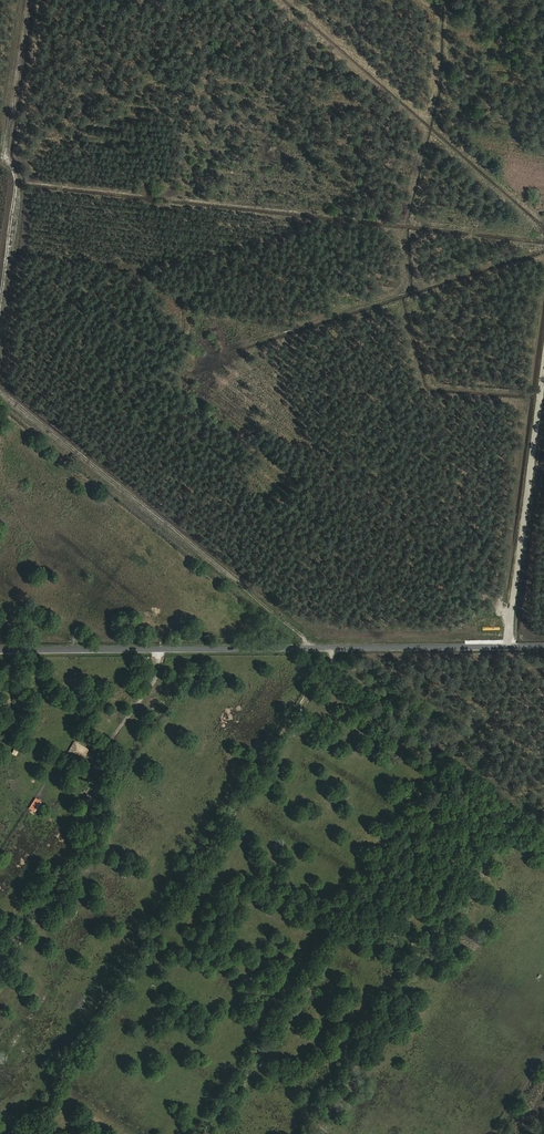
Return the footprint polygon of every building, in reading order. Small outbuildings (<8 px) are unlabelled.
[(80,762),(88,750),(74,741),(66,753),(80,762)] [(87,794),(82,799),(88,804),(93,798),(87,794)]
